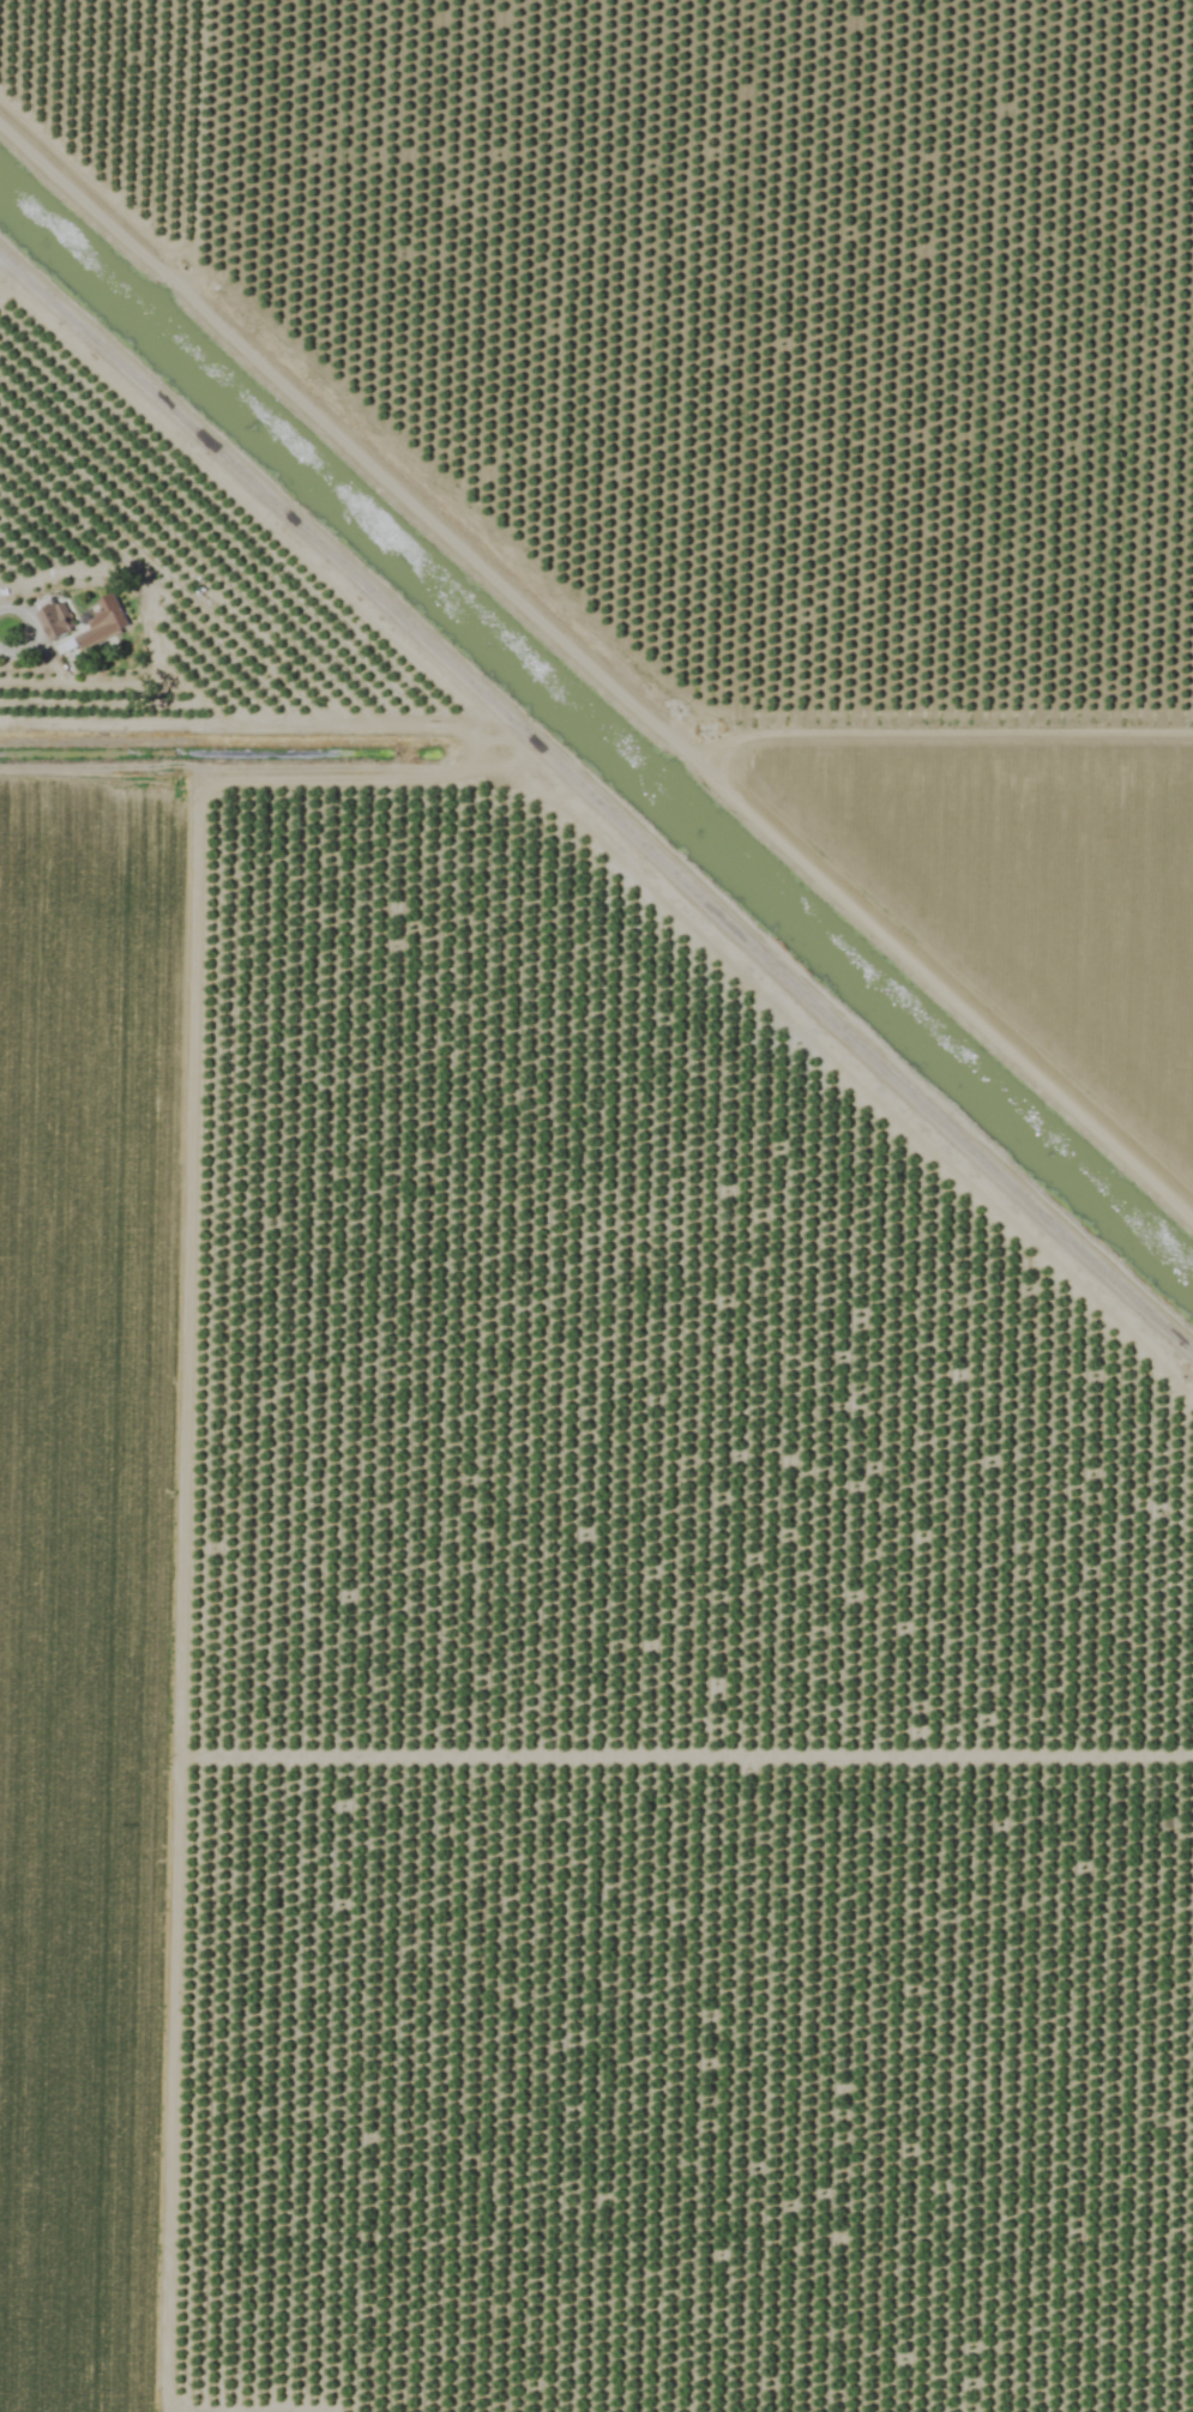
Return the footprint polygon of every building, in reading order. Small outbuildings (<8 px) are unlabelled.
[(114,593),(94,601),(100,615),(86,621),(90,630),(75,636),(81,650),(129,630),(114,593)] [(49,641),(75,628),(61,599),(35,612),(49,641)]
